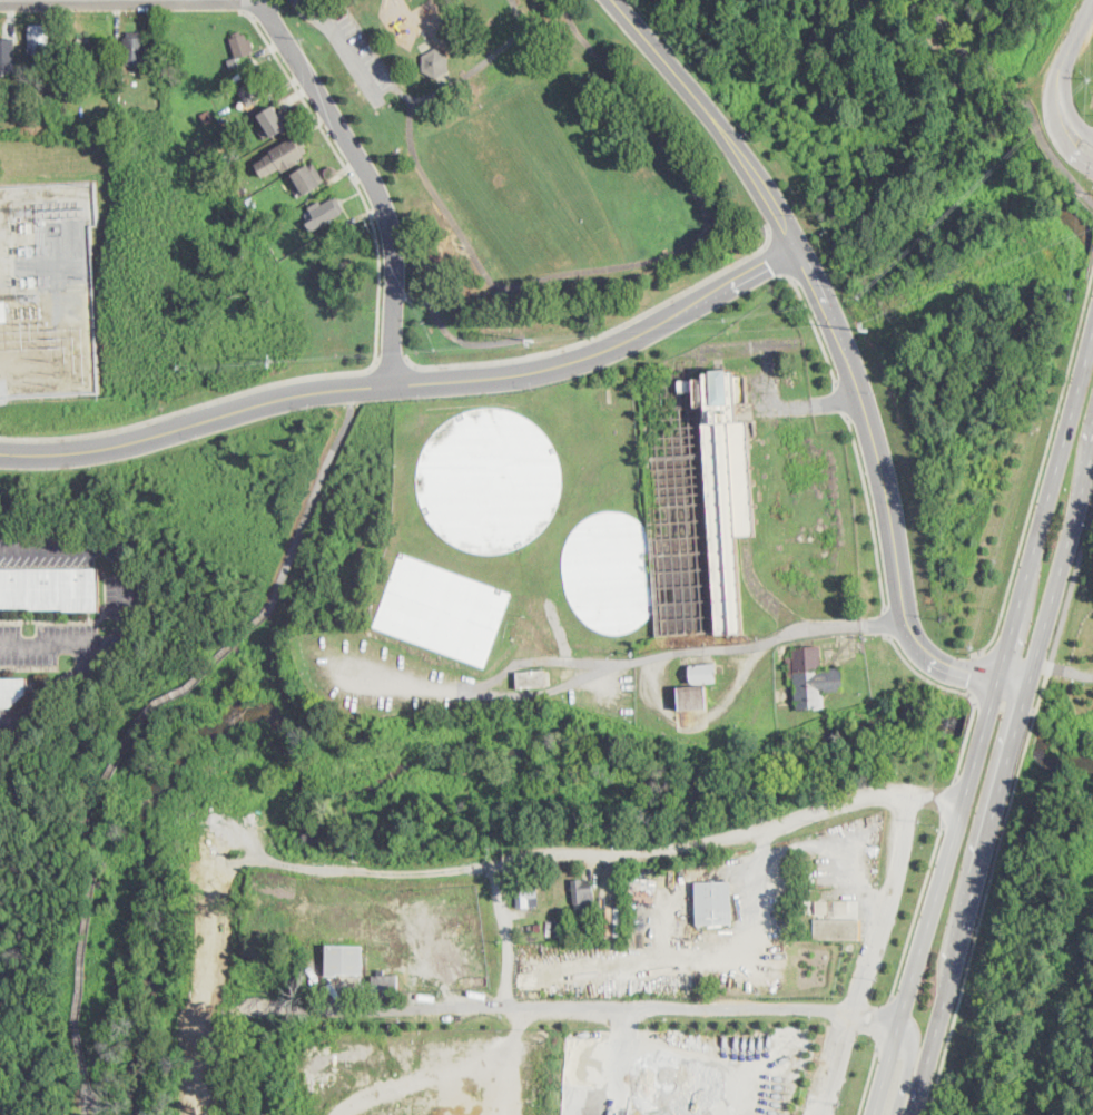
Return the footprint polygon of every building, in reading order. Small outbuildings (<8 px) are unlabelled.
[(51,26),(50,56),(29,55),(30,25),(51,26)] [(242,30),(243,35),(246,33),(248,40),(252,39),(256,52),(237,58),(232,38),(234,38),(233,33),(242,30)] [(145,32),(145,37),(146,37),(146,65),(124,65),(124,37),(128,37),(128,32),(145,32)] [(91,39),(91,42),(106,42),(106,74),(92,75),(92,67),(77,67),(77,39),(91,39)] [(17,72),(0,73),(0,42),(16,42),(17,72)] [(436,79),(423,71),(423,56),(436,48),(450,56),(450,71),(436,79)] [(238,66),(230,68),(228,59),(236,57),(238,66)] [(244,78),(236,81),(234,77),(242,72),(244,78)] [(255,105),(250,107),(239,90),(258,78),(269,95),(255,105)] [(90,86),(90,96),(81,96),(81,86),(90,86)] [(287,126),(266,139),(257,124),(282,108),(287,117),(283,119),(287,126)] [(218,128),(209,133),(201,115),(210,111),(218,128)] [(302,139),(303,139),(306,145),(305,145),(308,150),(304,153),(305,155),(297,160),(298,162),(284,170),(282,167),(274,172),(273,169),(264,176),(256,163),(265,157),(265,155),(272,150),(270,149),(294,135),(294,137),(298,134),(302,139)] [(242,156),(235,159),(229,150),(236,147),(242,156)] [(325,185),(305,198),(295,184),(318,168),(322,175),(319,176),(325,185)] [(336,196),(345,213),(321,227),(309,208),(322,202),(323,204),(336,196)] [(329,244),(317,251),(312,241),(324,234),(329,244)] [(273,266),(269,270),(264,264),(270,257),(276,263),(273,266)] [(729,370),(729,372),(736,372),(737,376),(748,376),(749,403),(739,404),(740,423),(749,422),(756,536),(738,537),(745,634),(718,635),(718,633),(658,636),(641,387),(649,387),(649,383),(706,380),(705,374),(712,373),(712,371),(729,370)] [(435,431),(446,421),(459,413),(473,409),(489,407),(504,408),(519,412),(532,420),(543,430),(552,442),(559,457),(562,471),(562,487),(559,501),(553,516),(544,528),(533,538),(520,546),(505,551),(491,552),(475,551),(461,547),(447,539),(436,529),(426,517),(421,503),(417,488),(416,472),(420,458),(426,443),(435,431)] [(572,604),(567,594),(564,584),(563,574),(562,564),(562,555),(565,546),(569,536),(574,528),(580,521),(588,516),(595,512),(602,510),(608,509),(616,509),(621,510),(630,514),(640,520),(648,528),(653,609),(649,616),(642,623),(633,629),(626,633),(617,633),(608,633),(600,630),(591,626),(584,619),(578,613),(572,604)] [(400,551),(512,593),(484,666),(373,626),(400,551)] [(30,608),(0,608),(0,569),(100,568),(100,608),(100,612),(65,612),(65,610),(30,610),(30,608)] [(823,664),(823,669),(844,668),(845,691),(825,692),(826,708),(798,711),(798,702),(796,702),(794,679),(788,681),(787,657),(795,656),(794,648),(821,647),(823,664)] [(718,683),(692,684),(691,666),(718,665),(718,683)] [(546,687),(518,689),(515,673),(545,671),(546,687)] [(11,707),(0,707),(0,679),(28,678),(28,682),(28,691),(28,693),(11,707)] [(708,708),(680,711),(679,688),(707,687),(709,708),(708,708)] [(585,880),(585,884),(594,883),(595,902),(590,903),(590,910),(574,911),(572,880),(585,880)] [(733,922),(698,925),(696,883),(731,882),(733,922)] [(532,908),(519,909),(518,884),(538,883),(539,908),(532,908)] [(644,888),(644,892),(650,892),(651,920),(631,920),(630,893),(636,893),(636,888),(644,888)] [(848,899),(848,912),(835,912),(835,913),(815,912),(816,900),(848,899)] [(859,940),(815,940),(815,919),(859,919),(859,940)] [(363,945),(362,975),(338,974),(338,976),(327,976),(328,943),(363,945)] [(385,970),(385,976),(398,975),(400,992),(397,992),(397,996),(376,997),(376,994),(373,994),(373,976),(377,976),(377,970),(385,970)]
